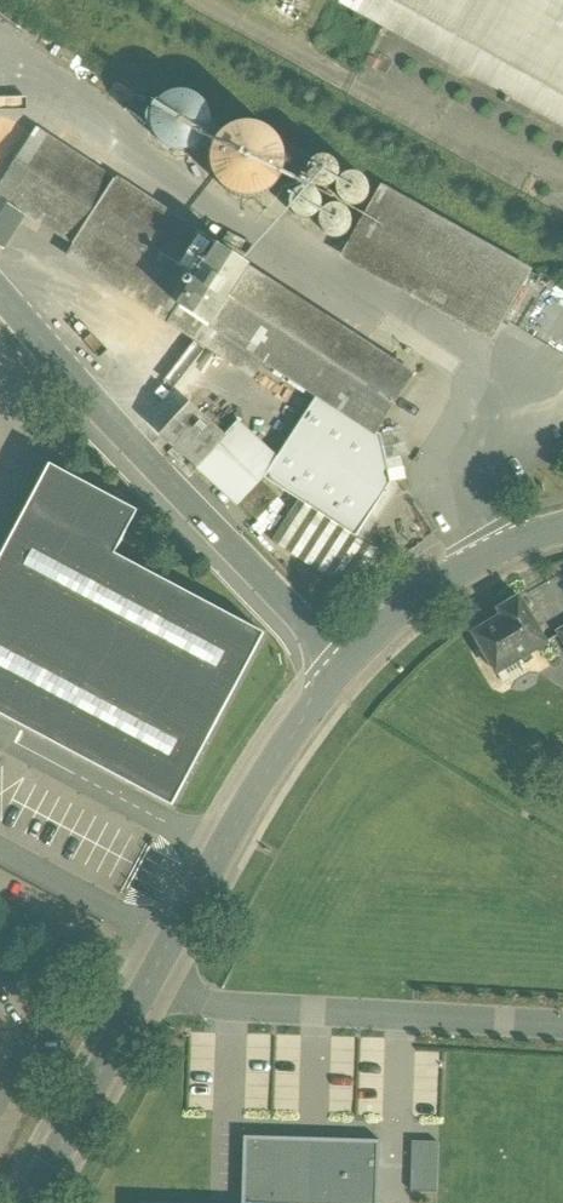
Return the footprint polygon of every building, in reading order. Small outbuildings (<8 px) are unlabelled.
[(562,124),(562,0),(340,0),(562,124)] [(276,459),(263,481),(355,540),(391,487),(378,436),(438,351),(52,109),(0,193),(0,259),(28,224),(69,249),(62,260),(250,386),(261,368),(311,400),(276,459)] [(531,273),(384,190),(342,258),(488,342),(531,273)] [(258,494),(263,481),(276,459),(199,397),(159,439),(192,478),(214,456),(258,494)] [(51,466),(0,561),(0,714),(173,806),(265,634),(115,554),(138,512),(51,466)] [(466,635),(492,680),(550,648),(562,669),(562,628),(546,637),(522,595),(492,612),(495,617),(466,635)] [(381,1141),(244,1136),(242,1202),(379,1202),(381,1141)] [(408,1191),(437,1191),(437,1141),(409,1141),(408,1191)]
